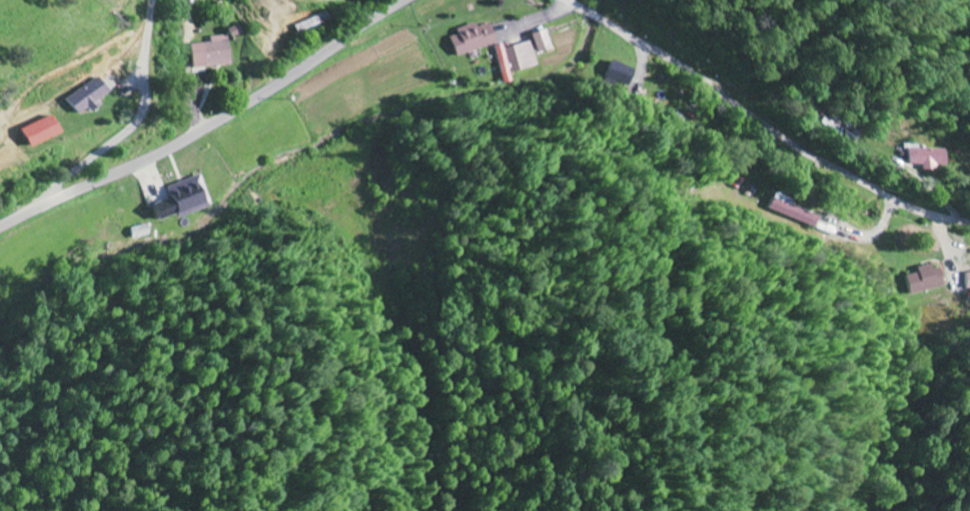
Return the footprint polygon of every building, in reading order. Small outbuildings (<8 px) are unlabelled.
[(456,29),(458,35),(448,38),(454,57),(496,45),(489,24),(477,28),(475,23),(456,29)] [(529,34),(536,54),(550,48),(544,29),(529,34)] [(211,43),(191,44),(192,68),(231,66),(229,35),(211,37),(211,43)] [(537,67),(531,42),(505,47),(511,72),(537,67)] [(502,74),(510,71),(501,43),(493,46),(502,74)] [(75,115),(84,108),(87,112),(97,105),(94,100),(106,92),(96,77),(64,100),(75,115)] [(859,142),(865,130),(822,108),(816,120),(859,142)] [(17,130),(25,148),(57,134),(49,116),(17,130)] [(909,164),(922,165),(922,171),(936,171),(936,166),(947,166),(948,148),(910,147),(909,164)] [(175,219),(209,207),(197,175),(165,187),(170,198),(150,206),(156,222),(173,215),(175,219)] [(791,206),(793,201),(774,193),(768,209),(815,227),(818,217),(791,206)] [(151,236),(148,224),(132,228),(134,240),(151,236)] [(943,288),(939,267),(931,269),(930,264),(915,267),(917,273),(905,276),(910,296),(943,288)]
